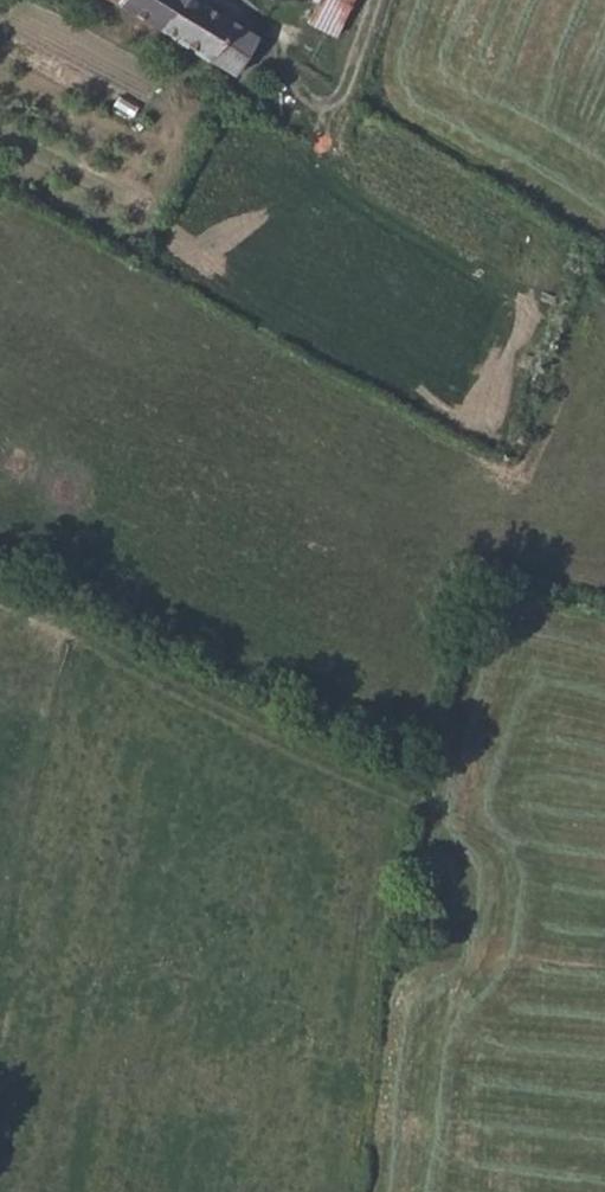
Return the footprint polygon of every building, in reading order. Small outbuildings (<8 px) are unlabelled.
[(237,77),(258,36),(199,0),(109,0),(237,77)] [(304,21),(337,33),(353,0),(316,0),(304,21)]
